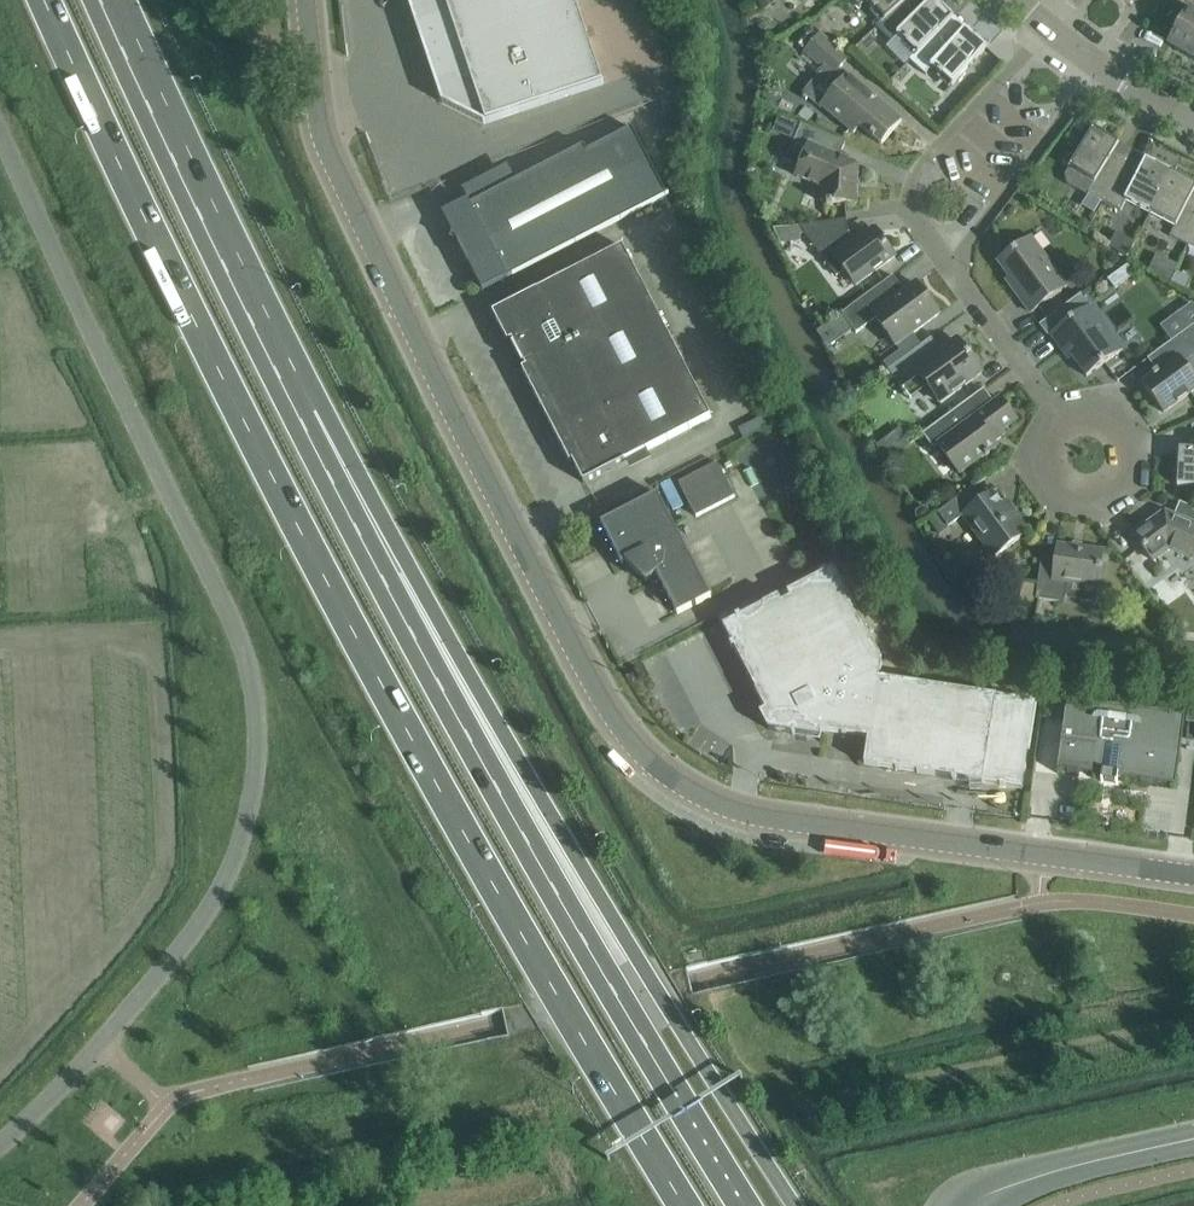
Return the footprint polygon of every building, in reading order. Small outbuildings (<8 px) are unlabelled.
[(438,89),(443,103),(484,124),(603,84),(575,0),(409,0),(438,89)] [(766,8),(776,0),(760,0),(766,8)] [(861,7),(868,1),(884,19),(877,26),(878,27),(907,0),(854,0),(861,7)] [(916,0),(907,0),(878,27),(893,42),(900,35),(917,53),(910,59),(911,60),(945,28),(955,17),(936,0),(933,4),(928,3),(924,7),(916,0)] [(1193,52),(1193,9),(1189,6),(1168,44),(1191,57),(1193,52)] [(956,39),(945,28),(911,60),(927,75),(928,74),(927,73),(932,66),(952,85),(987,48),(969,30),(965,35),(959,35),(956,39)] [(834,76),(850,58),(820,33),(804,51),(834,76)] [(902,121),(884,105),(848,74),(821,105),(854,133),(860,126),(882,144),(902,121)] [(889,86),(900,97),(910,87),(899,76),(889,86)] [(846,142),(824,133),(802,124),(790,152),(804,158),(797,176),(824,187),(823,202),(827,202),(827,205),(833,205),(833,203),(857,204),(859,165),(840,157),(846,142)] [(483,291),(504,280),(670,194),(669,193),(667,194),(633,128),(588,151),(585,146),(471,204),(469,200),(443,213),(453,233),(451,241),(472,247),(468,259),(467,259),(483,291)] [(1105,201),(1127,161),(1113,153),(1111,148),(1115,140),(1093,128),(1066,177),(1067,183),(1087,195),(1088,192),(1105,201)] [(1127,161),(1105,201),(1121,211),(1126,200),(1151,213),(1172,172),(1150,161),(1147,168),(1142,169),(1127,161)] [(491,186),(512,179),(508,166),(486,174),(491,186)] [(1151,213),(1146,223),(1187,245),(1193,230),(1193,196),(1191,194),(1190,189),(1193,183),(1172,172),(1151,213)] [(856,285),(876,271),(895,256),(885,242),(882,244),(873,231),(856,243),(849,232),(847,220),(799,225),(837,276),(845,270),(856,285)] [(1067,286),(1046,257),(1031,237),(999,261),(1019,288),(1016,291),(1031,312),(1067,286)] [(519,365),(524,362),(527,367),(523,370),(571,463),(573,462),(584,483),(712,417),(624,246),(493,313),(509,342),(513,340),(516,346),(510,349),(519,365)] [(1111,276),(1118,286),(1129,278),(1123,268),(1111,276)] [(897,346),(920,328),(939,314),(917,283),(896,298),(885,282),(842,314),(856,333),(877,318),(897,346)] [(1090,305),(1075,316),(1050,334),(1061,349),(1065,347),(1087,376),(1123,350),(1090,305)] [(1175,317),(1162,326),(1172,341),(1175,338),(1182,333),(1185,331),(1175,317)] [(1184,398),(1193,391),(1193,376),(1185,363),(1193,356),(1193,350),(1182,333),(1175,338),(1172,341),(1156,353),(1165,365),(1142,383),(1164,412),(1184,398)] [(941,403),(963,387),(982,372),(962,345),(945,357),(944,355),(942,354),(939,354),(938,355),(932,359),(922,345),(888,369),(910,399),(929,386),(941,403)] [(884,363),(888,369),(907,356),(902,349),(884,363)] [(960,473),(989,452),(997,446),(992,439),(1017,420),(1001,398),(986,408),(976,395),(923,433),(934,448),(939,445),(960,473)] [(1180,449),(1178,485),(1193,486),(1193,449),(1180,449)] [(718,463),(679,483),(697,517),(735,497),(718,463)] [(995,557),(1028,533),(1014,513),(1010,515),(993,492),(980,501),(971,489),(951,503),(938,513),(948,527),(964,515),(995,557)] [(678,614),(699,603),(711,597),(658,494),(602,523),(622,563),(626,562),(646,584),(657,574),(678,614)] [(1173,499),(1173,500),(1183,504),(1178,517),(1165,511),(1134,534),(1154,561),(1170,550),(1192,559),(1193,555),(1193,507),(1173,499)] [(938,515),(929,521),(939,534),(947,528),(938,515)] [(1042,558),(1038,582),(1036,599),(1065,603),(1068,581),(1099,585),(1104,552),(1058,546),(1056,560),(1042,558)] [(767,611),(732,629),(762,687),(756,690),(766,710),(760,713),(769,730),(819,737),(820,731),(868,738),(864,764),(953,778),(952,780),(957,780),(957,779),(984,783),(984,782),(1000,784),(1000,785),(1005,786),(1005,785),(1022,788),(1025,771),(1026,771),(1026,766),(1025,766),(1028,749),(1030,749),(1037,704),(879,680),(881,674),(882,664),(882,659),(853,602),(856,592),(838,558),(818,569),(815,579),(779,597),(779,596),(764,604),(764,605),(767,611)] [(1023,583),(1020,601),(1033,602),(1036,585),(1023,583)] [(1185,717),(1067,701),(1060,753),(1065,754),(1064,767),(1094,771),(1094,776),(1102,777),(1101,782),(1117,784),(1118,779),(1176,787),(1185,717)]
